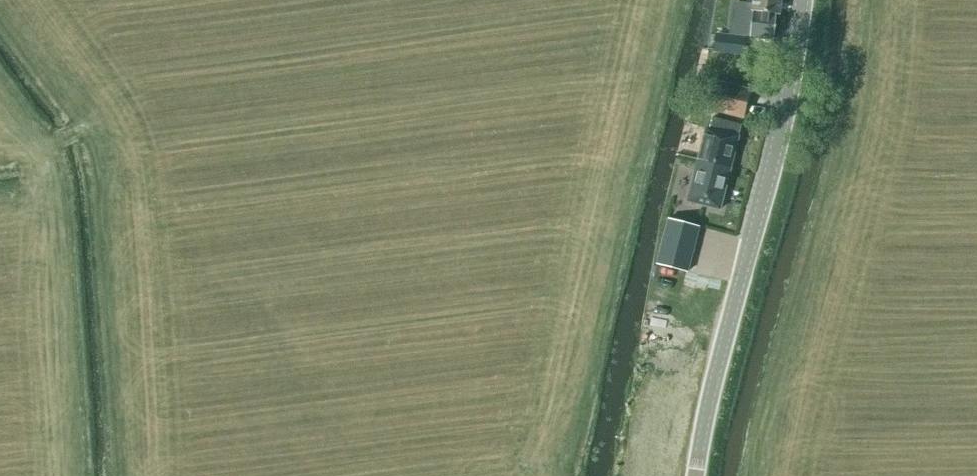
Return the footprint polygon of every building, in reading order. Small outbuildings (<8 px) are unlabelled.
[(752,11),(733,9),(730,35),(715,34),(713,51),(742,54),(744,37),(772,40),(776,15),(778,15),(780,0),(753,0),(752,11)] [(743,120),(751,90),(714,80),(706,110),(743,120)] [(705,128),(697,158),(731,167),(739,136),(738,136),(741,125),(712,118),(709,129),(705,128)] [(731,167),(697,158),(686,201),(720,210),(731,167)] [(699,227),(668,219),(656,263),(688,271),(699,227)]
